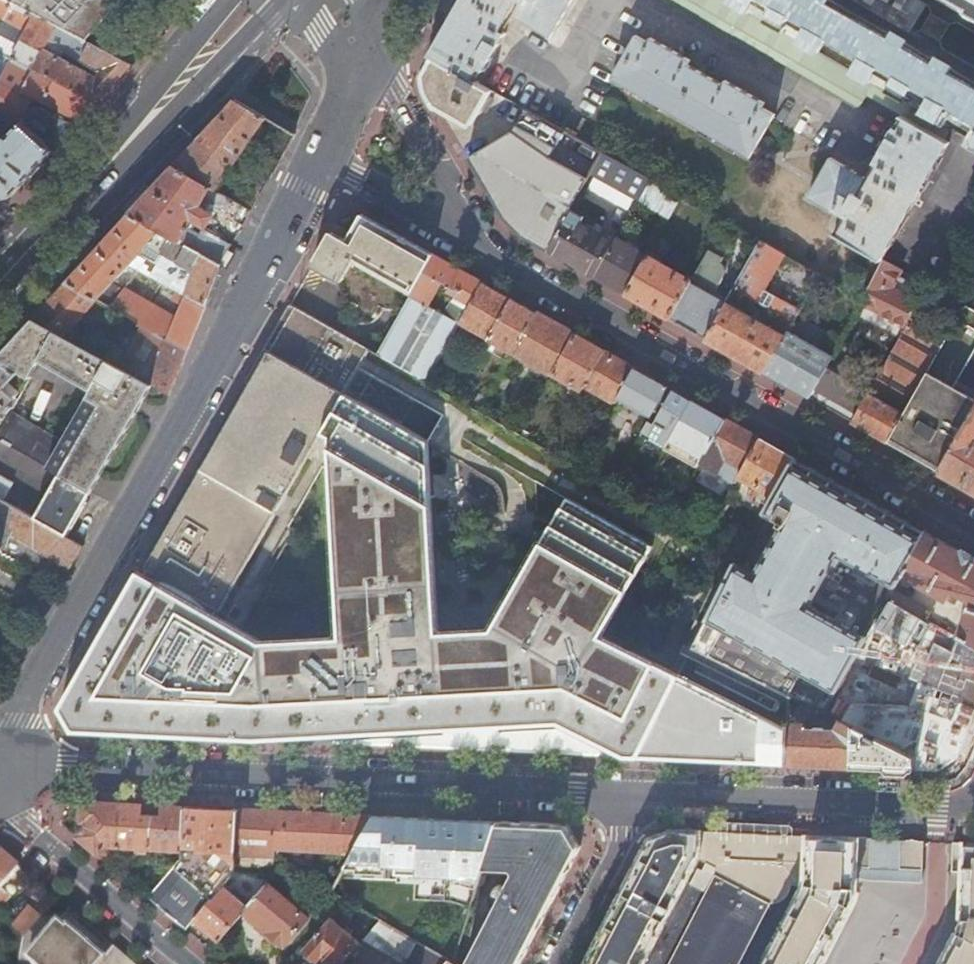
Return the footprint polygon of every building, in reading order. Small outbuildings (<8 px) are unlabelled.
[(14,6),(85,42),(86,41),(124,0),(3,0),(14,6)] [(441,39),(432,55),(436,58),(480,82),(517,17),(553,37),(573,0),(463,0),(441,39)] [(859,106),(860,106),(872,112),(884,91),(876,87),(871,84),(851,72),(819,54),(799,42),(792,38),(755,16),(750,13),(730,2),(726,0),(677,0),(859,106)] [(828,0),(731,0),(730,2),(750,13),(755,4),(760,7),(755,16),(792,38),(798,29),(804,32),(799,42),(819,54),(827,40),(859,58),(851,72),(871,84),(877,74),(882,77),(876,87),(884,91),(914,108),(920,99),(925,102),(920,112),(940,124),(948,110),(973,125),(973,85),(828,0)] [(973,14),(973,0),(950,0),(973,14)] [(11,59),(33,70),(96,103),(111,86),(131,65),(86,41),(85,42),(14,6),(6,22),(24,31),(11,59)] [(939,37),(946,25),(933,17),(925,29),(939,37)] [(0,31),(0,51),(11,56),(23,31),(4,22),(0,31)] [(637,34),(612,77),(750,157),(775,114),(763,107),(766,103),(725,81),(723,84),(688,64),(691,61),(651,38),(649,41),(637,34)] [(492,89),(480,82),(436,58),(427,73),(427,83),(431,93),(434,100),(437,105),(472,124),(482,107),(492,89)] [(20,122),(28,107),(36,92),(25,84),(33,70),(11,59),(0,78),(0,112),(20,122)] [(79,122),(96,103),(33,70),(25,84),(36,92),(79,122)] [(254,147),(271,122),(234,100),(206,131),(174,165),(213,188),(223,194),(242,166),(254,147)] [(592,173),(596,165),(570,151),(578,138),(525,108),(511,132),(469,157),(507,221),(520,232),(523,235),(548,250),(568,215),(592,173)] [(0,112),(0,121),(14,129),(20,122),(0,112)] [(834,233),(881,261),(916,201),(949,143),(902,116),(866,178),(831,158),(809,195),(835,211),(833,214),(842,219),(834,233)] [(52,151),(20,122),(14,129),(0,144),(0,199),(6,198),(10,196),(14,193),(31,173),(52,151)] [(640,200),(651,179),(604,152),(596,165),(592,173),(640,200)] [(178,240),(186,228),(192,217),(206,225),(214,212),(201,205),(207,196),(213,188),(174,165),(154,188),(130,213),(159,230),(178,240)] [(670,217),(682,196),(651,179),(640,200),(670,217)] [(114,281),(147,245),(159,230),(130,213),(103,243),(76,271),(66,282),(106,304),(115,289),(118,284),(114,281)] [(331,232),(312,265),(341,281),(352,261),(355,256),(413,288),(433,254),(363,214),(353,230),(349,236),(347,240),(331,232)] [(568,215),(548,250),(573,264),(596,277),(616,242),(568,215)] [(229,252),(186,228),(178,240),(221,264),(226,267),(232,254),(229,252)] [(178,240),(159,230),(147,245),(193,271),(184,297),(175,317),(147,302),(145,306),(136,321),(140,323),(167,338),(187,350),(205,307),(221,264),(178,240)] [(618,239),(616,242),(596,277),(600,279),(627,295),(649,256),(618,239)] [(766,289),(785,255),(760,241),(727,300),(705,339),(712,342),(766,373),(789,333),(802,309),(766,289)] [(652,249),(649,256),(627,295),(632,298),(670,319),(692,280),(661,263),(664,256),(652,249)] [(705,339),(727,300),(714,293),(723,276),(723,269),(719,265),(722,260),(708,252),(692,280),(670,319),(676,322),(705,339)] [(410,294),(377,353),(428,381),(460,324),(427,305),(436,290),(435,284),(437,279),(449,286),(446,291),(470,305),(483,282),(475,277),(443,259),(433,254),(413,288),(410,294)] [(352,261),(410,294),(413,288),(355,256),(352,261)] [(905,330),(914,313),(919,304),(892,290),(901,270),(883,260),(865,300),(863,302),(882,311),(879,316),(905,330)] [(427,305),(460,324),(470,305),(446,291),(449,286),(437,279),(435,284),(436,290),(427,305)] [(106,304),(66,282),(51,299),(33,318),(70,338),(72,335),(71,328),(83,315),(93,320),(107,305),(106,304)] [(470,305),(460,324),(488,340),(489,339),(512,298),(505,294),(483,282),(470,305)] [(107,305),(136,321),(145,306),(115,289),(106,304),(107,305)] [(489,339),(512,352),(513,351),(535,312),(529,308),(512,298),(489,339)] [(290,304),(281,320),(285,322),(322,344),(328,333),(331,335),(334,328),(290,304)] [(964,305),(956,321),(973,331),(973,310),(964,305)] [(513,351),(553,374),(575,334),(554,322),(535,312),(513,351)] [(869,431),(887,442),(922,380),(926,373),(934,359),(949,332),(914,313),(905,330),(870,392),(853,422),(869,431)] [(70,338),(33,318),(5,348),(0,354),(0,362),(16,372),(26,377),(29,379),(40,360),(91,389),(63,438),(12,409),(0,430),(0,441),(59,474),(90,492),(98,477),(134,414),(138,406),(143,398),(152,383),(105,358),(70,338)] [(322,344),(285,322),(279,333),(269,351),(305,371),(346,394),(371,349),(334,328),(331,335),(328,333),(322,344)] [(159,356),(167,338),(140,323),(136,330),(142,346),(159,356)] [(789,333),(766,373),(802,394),(809,398),(826,368),(832,357),(789,333)] [(575,334),(553,374),(581,390),(585,384),(603,350),(596,346),(575,334)] [(173,384),(187,350),(167,338),(159,356),(155,366),(114,343),(105,358),(152,383),(169,393),(173,384)] [(942,467),(973,410),(973,349),(953,387),(926,373),(922,380),(887,442),(908,454),(909,454),(911,455),(913,456),(915,457),(916,458),(918,458),(920,459),(921,459),(923,460),(925,461),(927,461),(928,462),(930,462),(932,463),(933,462),(937,464),(942,467)] [(585,384),(615,401),(617,399),(634,368),(611,355),(603,350),(585,384)] [(305,371),(269,351),(265,358),(260,366),(296,386),(305,371)] [(0,362),(0,420),(6,413),(12,404),(9,403),(12,400),(2,389),(5,386),(16,372),(0,362)] [(296,386),(260,366),(145,568),(147,570),(145,575),(151,578),(167,584),(184,592),(197,601),(208,612),(214,615),(217,609),(220,611),(322,434),(345,395),(346,394),(305,371),(296,386)] [(641,372),(634,368),(617,399),(651,418),(666,391),(668,387),(660,382),(641,372)] [(826,368),(809,398),(816,402),(853,422),(870,392),(826,368)] [(671,393),(666,391),(651,418),(656,421),(653,426),(672,436),(674,433),(692,400),(673,389),(671,393)] [(750,763),(786,765),(788,729),(601,637),(654,546),(569,497),(493,629),(439,633),(429,443),(345,395),(322,434),(330,439),(340,639),(261,643),(214,615),(208,612),(151,578),(145,575),(138,571),(130,584),(127,591),(59,709),(64,718),(71,731),(175,736),(183,736),(253,740),(444,730),(559,725),(626,757),(648,758),(669,759),(750,763)] [(692,400),(674,433),(707,452),(725,419),(700,405),(692,400)] [(942,467),(940,472),(950,478),(973,491),(973,410),(942,467)] [(707,452),(699,464),(734,484),(739,474),(732,470),(735,465),(742,469),(759,439),(733,424),(725,419),(707,452)] [(554,439),(548,449),(556,454),(562,444),(554,439)] [(739,474),(734,484),(740,487),(743,481),(772,498),(794,458),(767,443),(759,439),(742,469),(739,474)] [(755,575),(734,564),(694,647),(788,695),(805,674),(836,692),(849,668),(860,648),(865,639),(833,621),(808,606),(820,584),(825,575),(837,553),(874,575),(895,587),(901,576),(925,533),(909,523),(812,468),(794,458),(772,498),(764,512),(780,521),(777,525),(781,528),(755,575)] [(732,470),(739,474),(742,469),(735,465),(732,470)] [(84,502),(90,492),(59,474),(32,518),(65,537),(84,502)] [(2,501),(12,483),(0,476),(0,500),(2,501)] [(82,547),(65,537),(32,518),(2,501),(0,500),(0,546),(41,570),(62,582),(82,547)] [(925,533),(901,576),(953,605),(958,596),(970,603),(957,638),(973,647),(973,560),(967,556),(925,533)] [(869,582),(874,575),(837,553),(825,575),(832,580),(840,565),(869,582)] [(808,606),(833,621),(837,614),(819,603),(823,596),(827,588),(820,584),(808,606)] [(927,610),(892,591),(888,599),(923,618),(927,610)] [(952,652),(957,638),(954,636),(934,642),(952,652)] [(957,638),(952,652),(934,642),(918,682),(910,702),(908,705),(850,704),(841,722),(852,727),(913,758),(913,771),(938,772),(959,758),(973,718),(973,647),(957,638)] [(893,672),(911,680),(923,650),(905,642),(893,672)] [(918,682),(934,642),(925,645),(923,650),(911,680),(918,682)] [(788,729),(786,765),(819,766),(852,768),(852,727),(841,722),(835,731),(827,731),(825,728),(815,727),(814,729),(805,728),(805,723),(788,722),(788,729)] [(444,730),(253,740),(626,757),(559,725),(444,730)] [(852,727),(852,768),(863,768),(913,771),(913,758),(852,727)] [(117,847),(118,804),(82,802),(80,821),(85,822),(85,824),(84,827),(77,837),(105,860),(117,847)] [(134,805),(118,804),(117,847),(134,848),(149,849),(151,806),(134,805)] [(169,807),(151,806),(149,849),(182,851),(183,846),(185,808),(169,807)] [(183,846),(236,849),(236,845),(238,811),(197,809),(185,808),(183,846)] [(238,810),(238,811),(236,845),(250,846),(271,858),(277,848),(336,851),(336,856),(342,856),(343,851),(353,852),(373,816),(344,815),(296,813),(238,810)] [(390,817),(373,816),(353,852),(344,867),(357,867),(386,869),(387,869),(387,863),(400,864),(399,880),(417,881),(416,899),(454,901),(471,906),(483,868),(498,822),(390,817)] [(498,822),(483,868),(509,869),(510,869),(511,869),(512,870),(513,871),(514,872),(514,873),(514,874),(467,963),(519,963),(547,909),(579,847),(574,836),(568,825),(510,823),(498,822)] [(853,901),(857,890),(857,878),(871,880),(921,883),(924,841),(718,832),(677,830),(652,838),(622,896),(587,963),(821,963),(853,901)] [(954,843),(953,871),(965,872),(963,917),(960,928),(959,932),(942,963),(973,963),(973,844),(954,843)] [(236,849),(183,846),(182,851),(182,859),(175,867),(174,867),(149,897),(168,913),(186,928),(194,919),(221,887),(235,871),(236,849)] [(8,880),(20,866),(3,852),(0,852),(0,891),(8,880)] [(330,892),(337,879),(297,861),(292,870),(330,892)] [(386,869),(357,867),(357,875),(385,877),(386,869)] [(267,883),(246,908),(243,912),(270,934),(269,939),(276,945),(282,944),(284,947),(297,932),(309,918),(267,883)] [(207,930),(199,940),(211,949),(243,912),(246,908),(221,887),(194,919),(201,924),(207,930)] [(345,900),(332,893),(315,913),(326,922),(329,918),(345,900)] [(20,960),(31,959),(62,923),(73,911),(57,898),(42,917),(24,937),(20,960)] [(13,926),(24,937),(42,917),(29,906),(13,926)] [(326,922),(303,949),(309,954),(318,961),(322,956),(331,963),(342,963),(359,944),(348,935),(352,930),(346,925),(342,929),(329,918),(326,922)] [(379,920),(363,939),(409,963),(444,963),(448,960),(379,920)] [(31,959),(37,963),(100,963),(105,958),(88,944),(89,943),(68,925),(67,927),(64,925),(62,923),(31,959)] [(115,946),(105,958),(100,963),(136,963),(115,946)]
